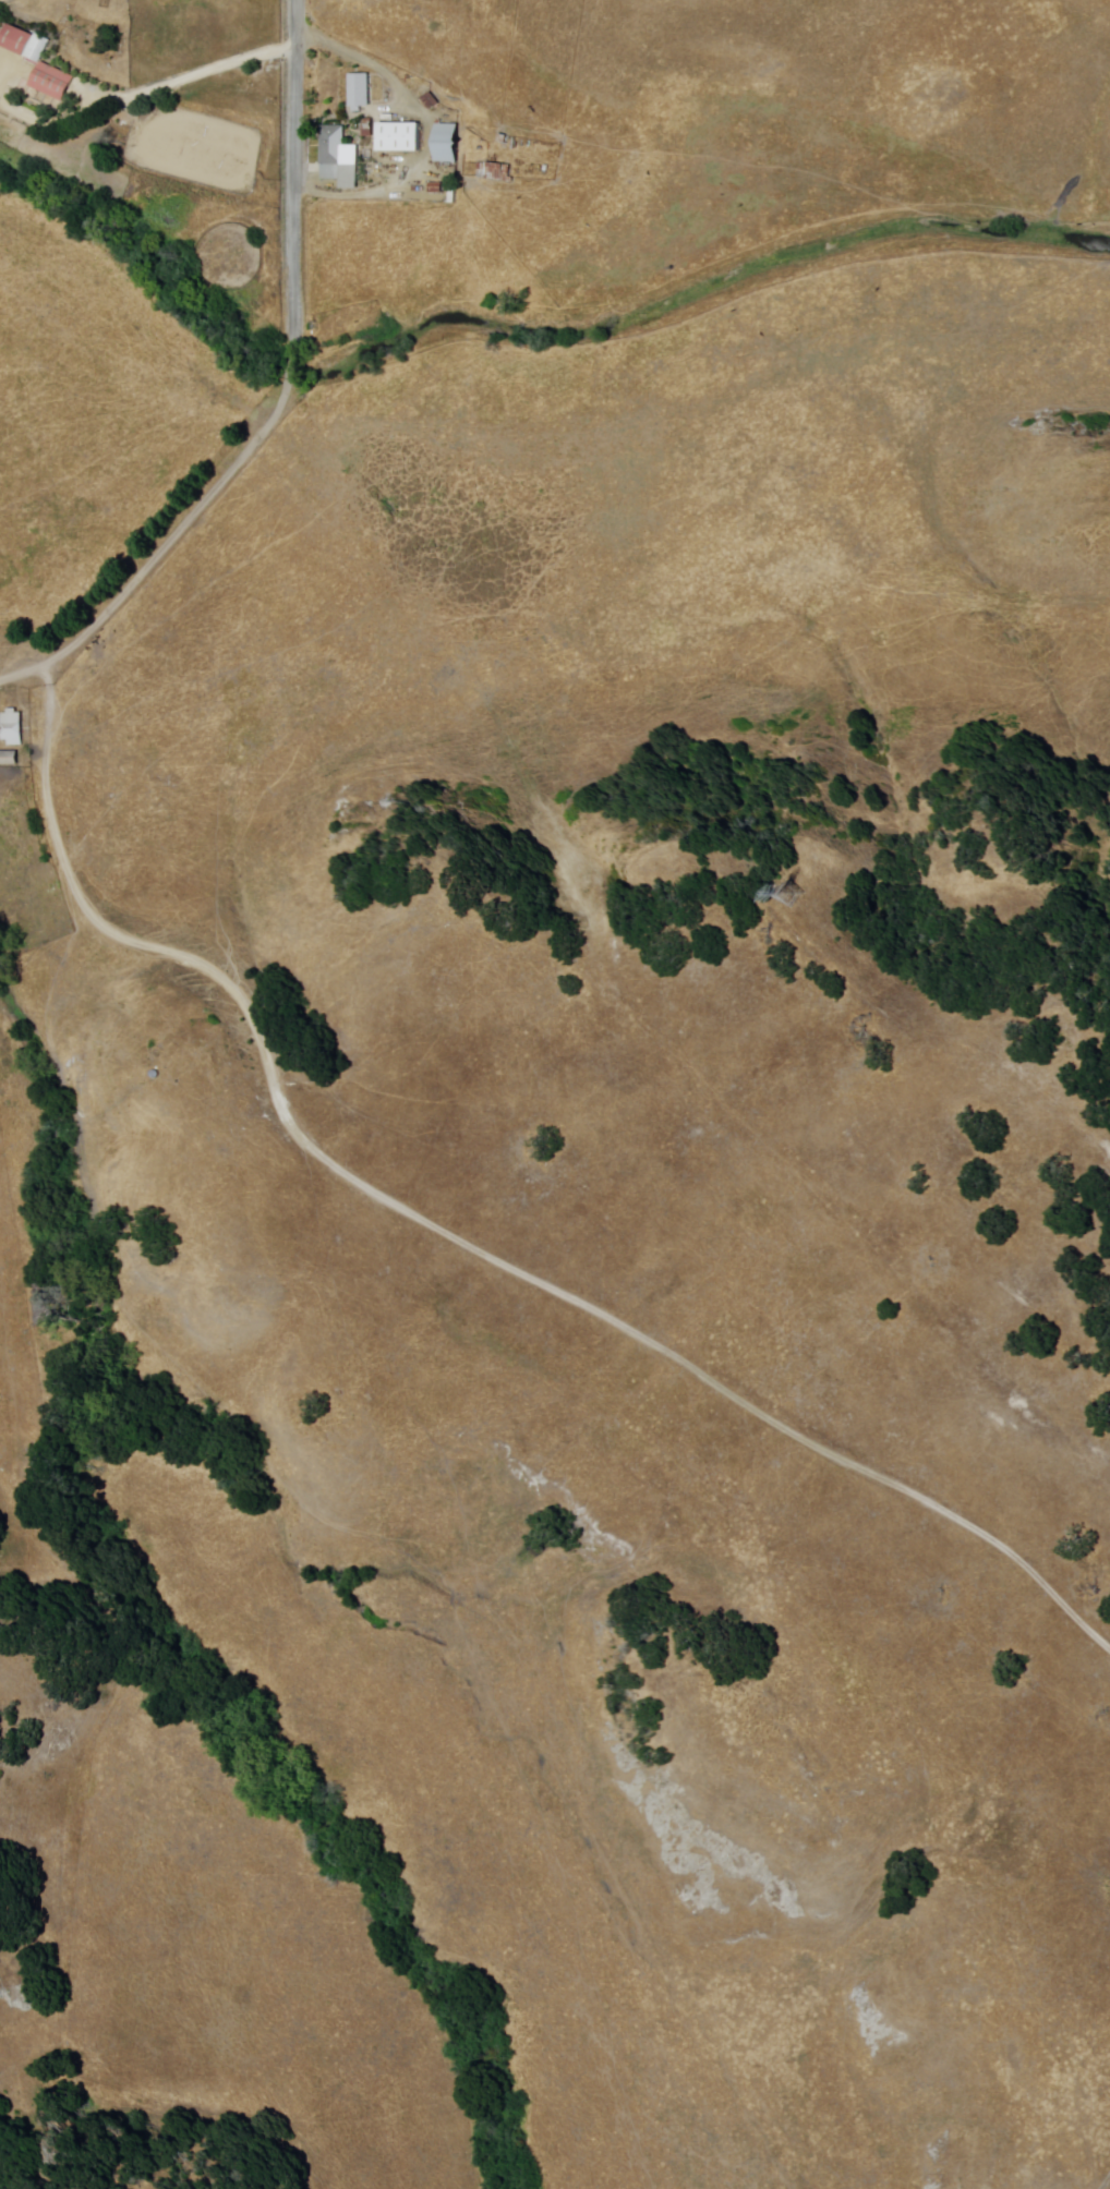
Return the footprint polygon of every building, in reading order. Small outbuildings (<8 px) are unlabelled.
[(40,62),(50,43),(0,20),(0,44),(40,62)] [(43,62),(32,86),(65,101),(76,77),(43,62)] [(352,75),(352,107),(357,107),(357,112),(364,112),(364,107),(373,107),(373,75),(352,75)] [(381,124),(381,153),(424,153),(424,124),(381,124)] [(439,125),(439,164),(461,164),(461,125),(439,125)] [(325,126),(325,180),(343,180),(343,190),(361,190),(361,146),(347,146),(347,126),(325,126)] [(475,181),(506,178),(505,163),(473,166),(475,181)] [(2,713),(3,740),(8,740),(8,746),(23,745),(22,712),(16,712),(16,708),(9,708),(9,713),(2,713)] [(20,763),(0,762),(0,749),(21,750),(20,763)]
